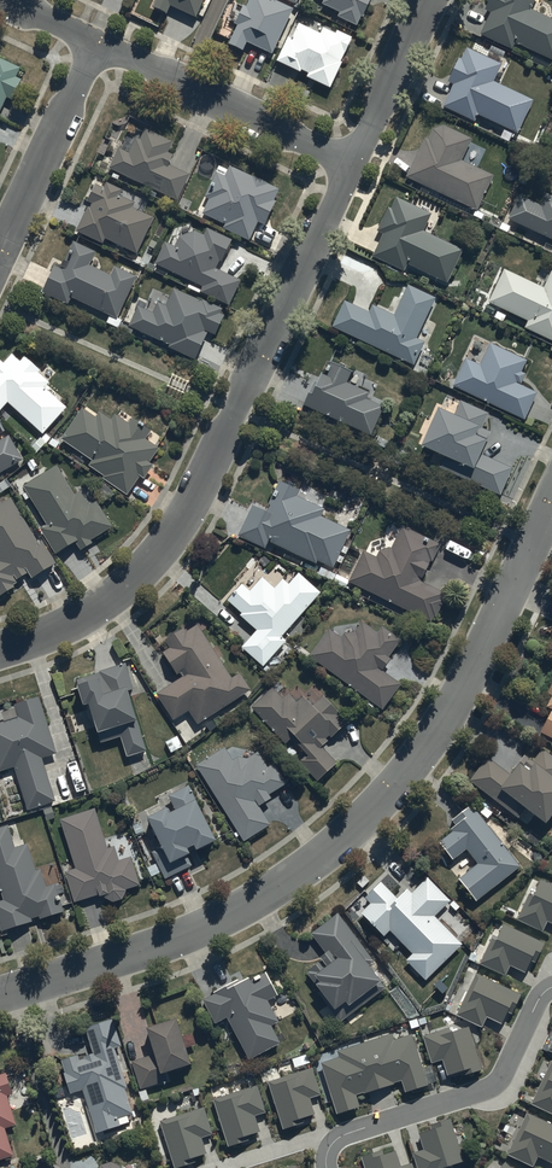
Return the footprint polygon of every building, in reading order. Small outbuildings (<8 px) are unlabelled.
[(194,16),(202,0),(154,0),(151,7),(167,14),(171,6),(194,16)] [(271,52),(293,8),(277,0),(247,0),(226,43),(242,51),(248,41),(271,52)] [(321,4),(356,24),(370,0),(323,0),(321,4)] [(480,30),(551,64),(551,20),(530,9),(535,0),(494,0),(480,30)] [(296,20),(276,59),(329,86),(353,39),(324,25),(320,32),(296,20)] [(442,105),(475,120),(477,114),(517,132),(532,99),(494,81),(502,63),(469,48),(442,105)] [(6,98),(11,100),(22,78),(16,76),(21,67),(0,57),(0,110),(6,98)] [(406,178),(475,211),(493,175),(461,160),(471,139),(433,121),(406,178)] [(108,167),(176,200),(190,172),(167,161),(175,144),(140,127),(129,151),(118,145),(108,167)] [(225,161),(199,213),(248,240),(258,222),(265,225),(283,190),(225,161)] [(95,184),(74,229),(102,242),(104,238),(136,253),(153,218),(130,207),(132,201),(119,195),(122,190),(106,183),(104,188),(95,184)] [(551,240),(551,194),(546,191),(539,205),(518,195),(507,218),(551,240)] [(370,255),(372,256),(403,270),(406,263),(448,283),(463,249),(422,230),(430,212),(397,197),(370,255)] [(165,241),(154,264),(202,286),(200,292),(228,305),(240,280),(218,270),(233,239),(207,227),(204,233),(196,229),(178,236),(174,245),(165,241)] [(68,303),(71,297),(118,318),(137,276),(114,266),(109,275),(88,265),(95,250),(74,240),(61,268),(53,265),(41,291),(68,303)] [(487,301),(530,321),(526,329),(551,341),(551,270),(543,286),(501,267),(487,301)] [(331,327),(412,366),(424,340),(416,336),(435,297),(407,284),(393,313),(371,303),(368,309),(344,298),(331,327)] [(137,306),(128,325),(196,359),(208,333),(214,336),(226,312),(174,286),(164,306),(158,303),(153,312),(137,306)] [(452,386),(524,419),(537,392),(516,383),(526,361),(489,345),(480,364),(465,357),(452,386)] [(7,403),(43,432),(66,405),(8,358),(0,368),(0,407),(2,409),(7,403)] [(326,360),(304,405),(371,435),(384,408),(364,399),(368,392),(346,386),(352,373),(326,360)] [(438,467),(501,496),(514,468),(480,452),(496,416),(460,399),(453,415),(439,408),(422,446),(443,456),(438,467)] [(82,408),(61,439),(93,461),(89,467),(126,493),(158,447),(145,439),(151,430),(132,417),(127,423),(114,414),(110,419),(99,412),(95,417),(82,408)] [(22,459),(8,436),(0,439),(0,471),(22,459)] [(79,489),(74,493),(57,465),(23,486),(46,525),(39,529),(55,555),(75,543),(80,550),(114,529),(97,500),(89,505),(79,489)] [(252,501),(239,534),(331,576),(352,530),(321,516),(324,509),(299,495),(301,490),(279,481),(268,507),(252,501)] [(53,564),(11,496),(0,502),(0,597),(53,564)] [(347,583),(432,624),(447,593),(422,581),(440,544),(402,526),(385,561),(363,550),(347,583)] [(243,648),(262,664),(322,596),(298,574),(279,596),(261,580),(250,592),(242,584),(227,600),(257,632),(243,648)] [(308,656),(382,710),(401,685),(380,669),(399,643),(366,619),(349,642),(329,627),(308,656)] [(232,678),(200,626),(164,648),(182,677),(157,692),(174,720),(188,711),(196,725),(251,692),(240,674),(232,678)] [(125,667),(79,680),(97,743),(120,737),(126,757),(149,751),(125,667)] [(249,706),(317,782),(337,764),(321,746),(347,722),(324,696),(312,707),(303,696),(291,707),(272,686),(249,706)] [(38,696),(15,703),(19,717),(0,723),(0,772),(14,767),(28,810),(56,802),(42,758),(56,754),(38,696)] [(541,735),(551,740),(551,712),(541,735)] [(195,764),(244,842),(270,825),(257,804),(288,785),(274,762),(267,767),(257,750),(234,764),(224,747),(195,764)] [(470,781),(519,819),(526,810),(546,826),(551,818),(551,757),(542,750),(532,763),(524,757),(511,775),(488,757),(470,781)] [(217,843),(187,785),(168,796),(173,806),(147,818),(162,848),(152,852),(166,879),(193,866),(188,857),(217,843)] [(520,866),(472,805),(452,821),(457,826),(438,841),(454,861),(468,850),(479,864),(460,879),(477,900),(520,866)] [(61,820),(75,870),(65,872),(74,905),(139,887),(130,857),(111,862),(96,810),(61,820)] [(4,900),(0,901),(0,926),(1,931),(63,912),(55,884),(48,886),(42,868),(36,870),(28,844),(16,848),(8,824),(0,827),(0,887),(4,900)] [(405,962),(424,982),(463,944),(437,917),(452,902),(426,874),(398,901),(381,883),(356,907),(384,937),(390,931),(413,955),(405,962)] [(518,921),(543,932),(548,921),(551,923),(551,885),(538,879),(518,921)] [(388,982),(337,914),(311,934),(329,958),(305,975),(339,1019),(388,982)] [(544,944),(499,923),(479,964),(504,976),(509,965),(530,975),(544,944)] [(215,1024),(228,1018),(249,1060),(280,1044),(271,1026),(279,1023),(268,1000),(278,995),(266,969),(203,1000),(215,1024)] [(520,996),(475,974),(455,1016),(480,1028),(485,1017),(505,1027),(520,996)] [(192,1067),(177,1020),(148,1029),(156,1054),(130,1063),(140,1092),(169,1083),(167,1076),(192,1067)] [(96,1133),(136,1120),(114,1048),(121,1046),(114,1021),(87,1029),(94,1054),(64,1063),(73,1092),(82,1089),(96,1133)] [(449,1029),(423,1036),(431,1063),(443,1060),(449,1079),(483,1068),(471,1029),(451,1032),(449,1029)] [(361,1108),(356,1097),(402,1082),(406,1094),(428,1087),(411,1034),(394,1040),(392,1034),(337,1051),(339,1058),(321,1064),(338,1116),(361,1108)] [(551,1062),(531,1104),(551,1114),(551,1063),(551,1062)] [(312,1071),(268,1085),(283,1131),(316,1121),(310,1102),(321,1098),(312,1071)] [(14,1154),(6,1129),(20,1124),(3,1073),(0,1074),(0,1159),(14,1154)] [(258,1086),(214,1100),(229,1147),(262,1136),(256,1118),(267,1114),(258,1086)] [(160,1122),(175,1167),(176,1167),(209,1158),(203,1139),(213,1135),(205,1107),(160,1122)] [(527,1114),(507,1155),(532,1167),(537,1157),(551,1164),(551,1126),(527,1114)] [(416,1167),(457,1167),(466,1165),(452,1121),(417,1131),(423,1151),(412,1154),(416,1167)] [(361,1157),(365,1167),(413,1167),(412,1164),(401,1167),(395,1147),(361,1157)]
